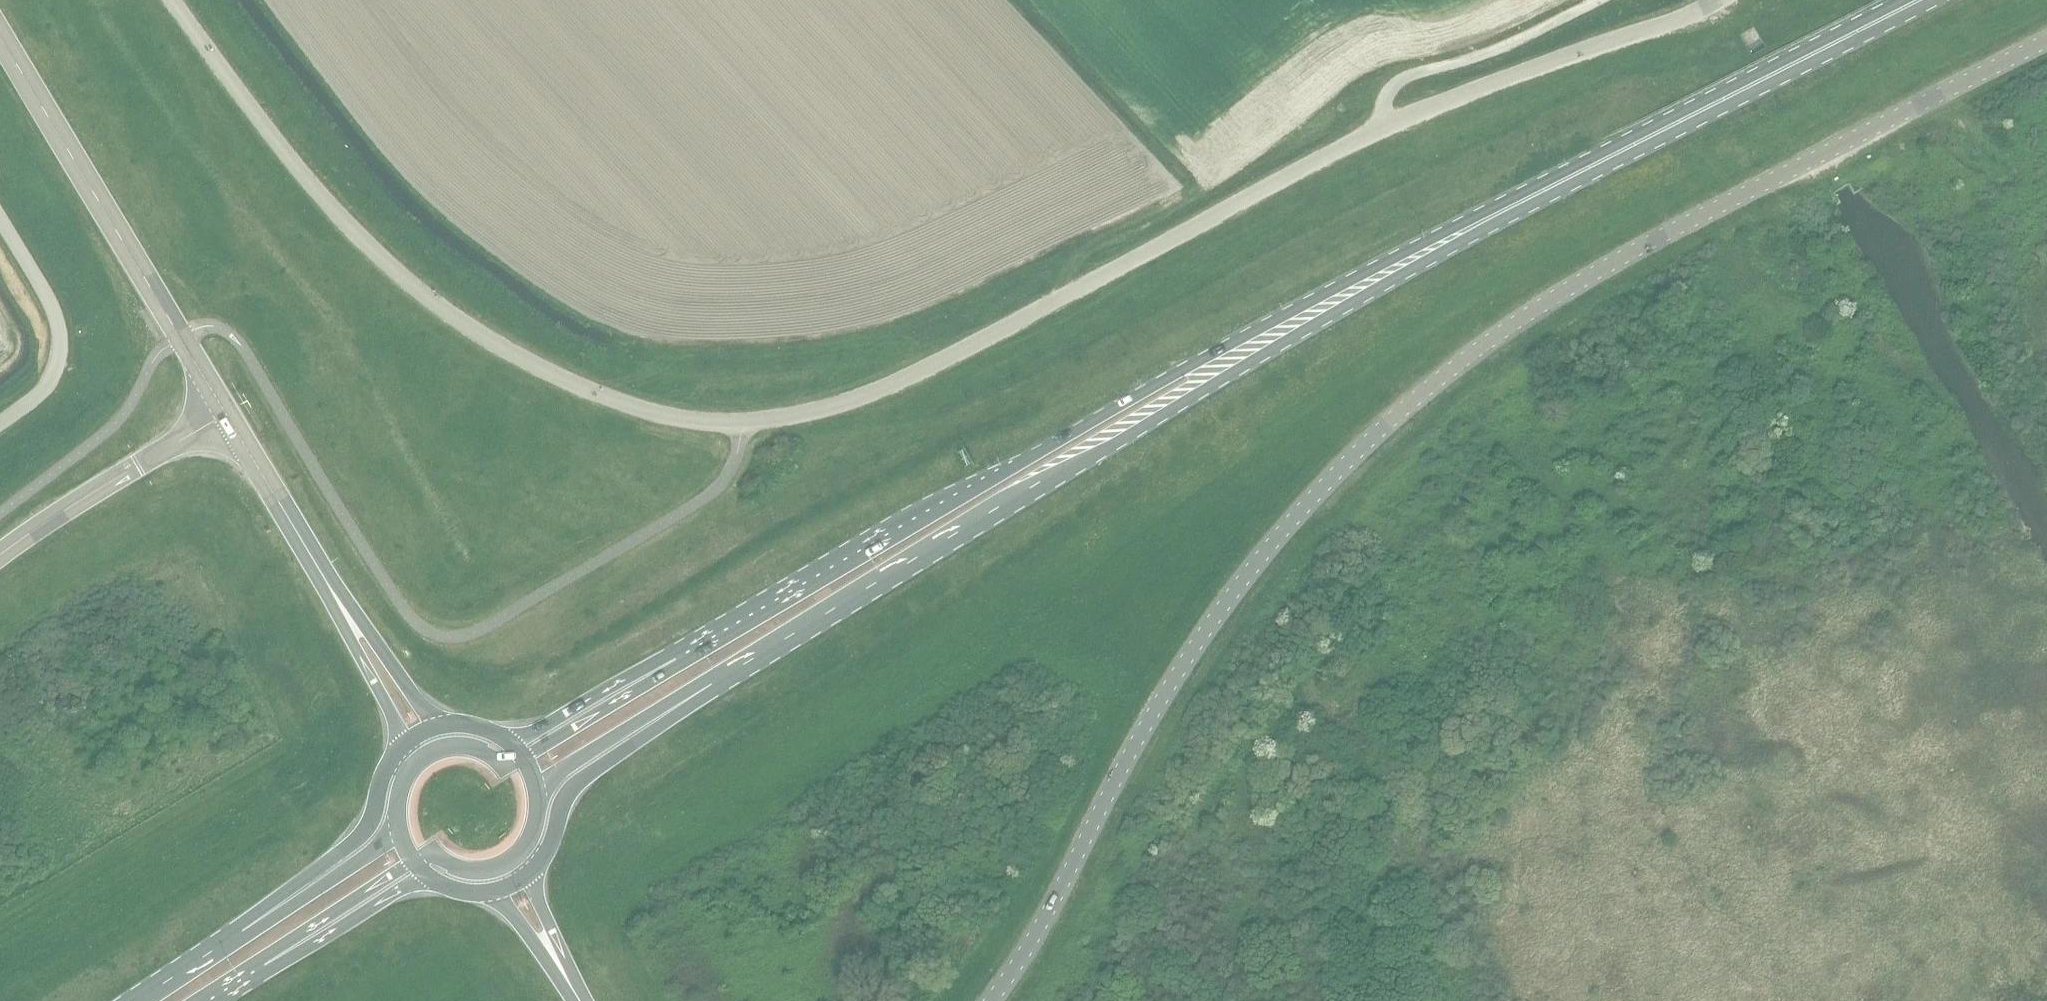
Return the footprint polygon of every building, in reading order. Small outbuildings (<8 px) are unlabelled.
[(1843,188),(1834,193),(1840,202),(1834,205),(1835,207),(1840,204),(1842,202),(1837,194),(1844,190),(1849,187),(1854,195),(1857,194),(1864,189),(1863,187),(1855,192),(1850,184),(1843,188)]
